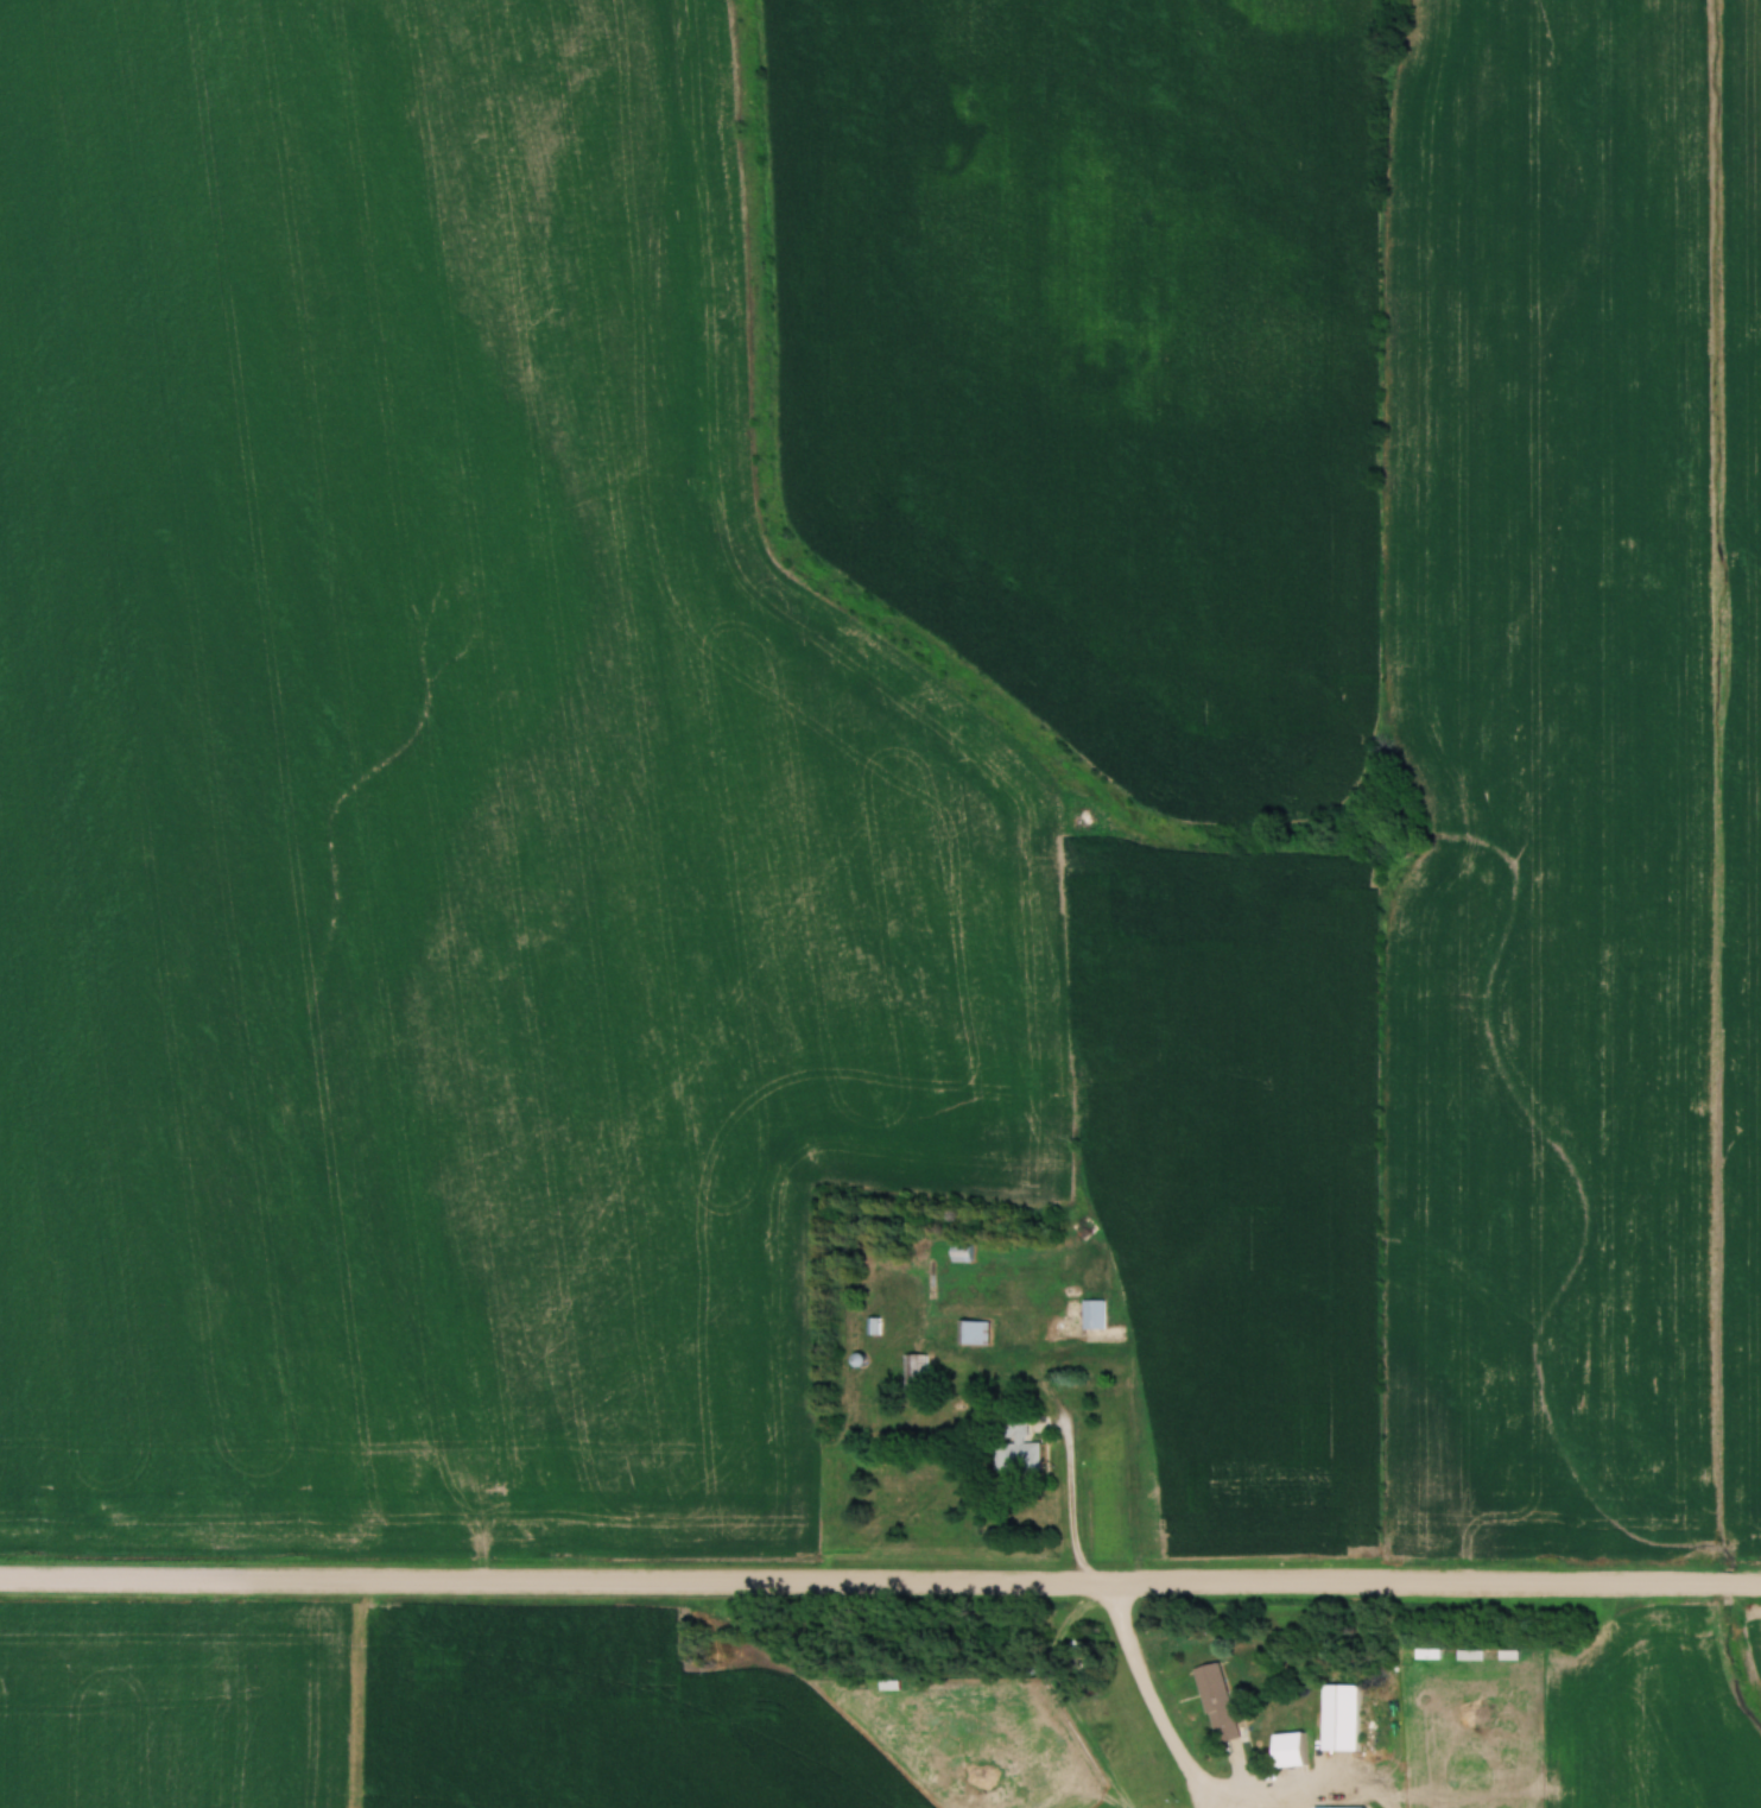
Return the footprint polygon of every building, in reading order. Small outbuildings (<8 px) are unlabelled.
[(970,1244),(947,1244),(947,1263),(970,1263),(970,1244)] [(1080,1331),(1101,1331),(1101,1302),(1080,1302),(1080,1331)] [(986,1346),(986,1323),(958,1323),(958,1346),(986,1346)] [(925,1357),(900,1357),(900,1399),(925,1399),(925,1357)] [(1037,1444),(1023,1444),(1023,1414),(1001,1414),(1001,1443),(992,1443),(992,1473),(1037,1473),(1037,1444)] [(1236,1737),(1216,1661),(1190,1668),(1211,1744),(1236,1737)] [(1355,1751),(1355,1684),(1318,1684),(1318,1751),(1355,1751)]
